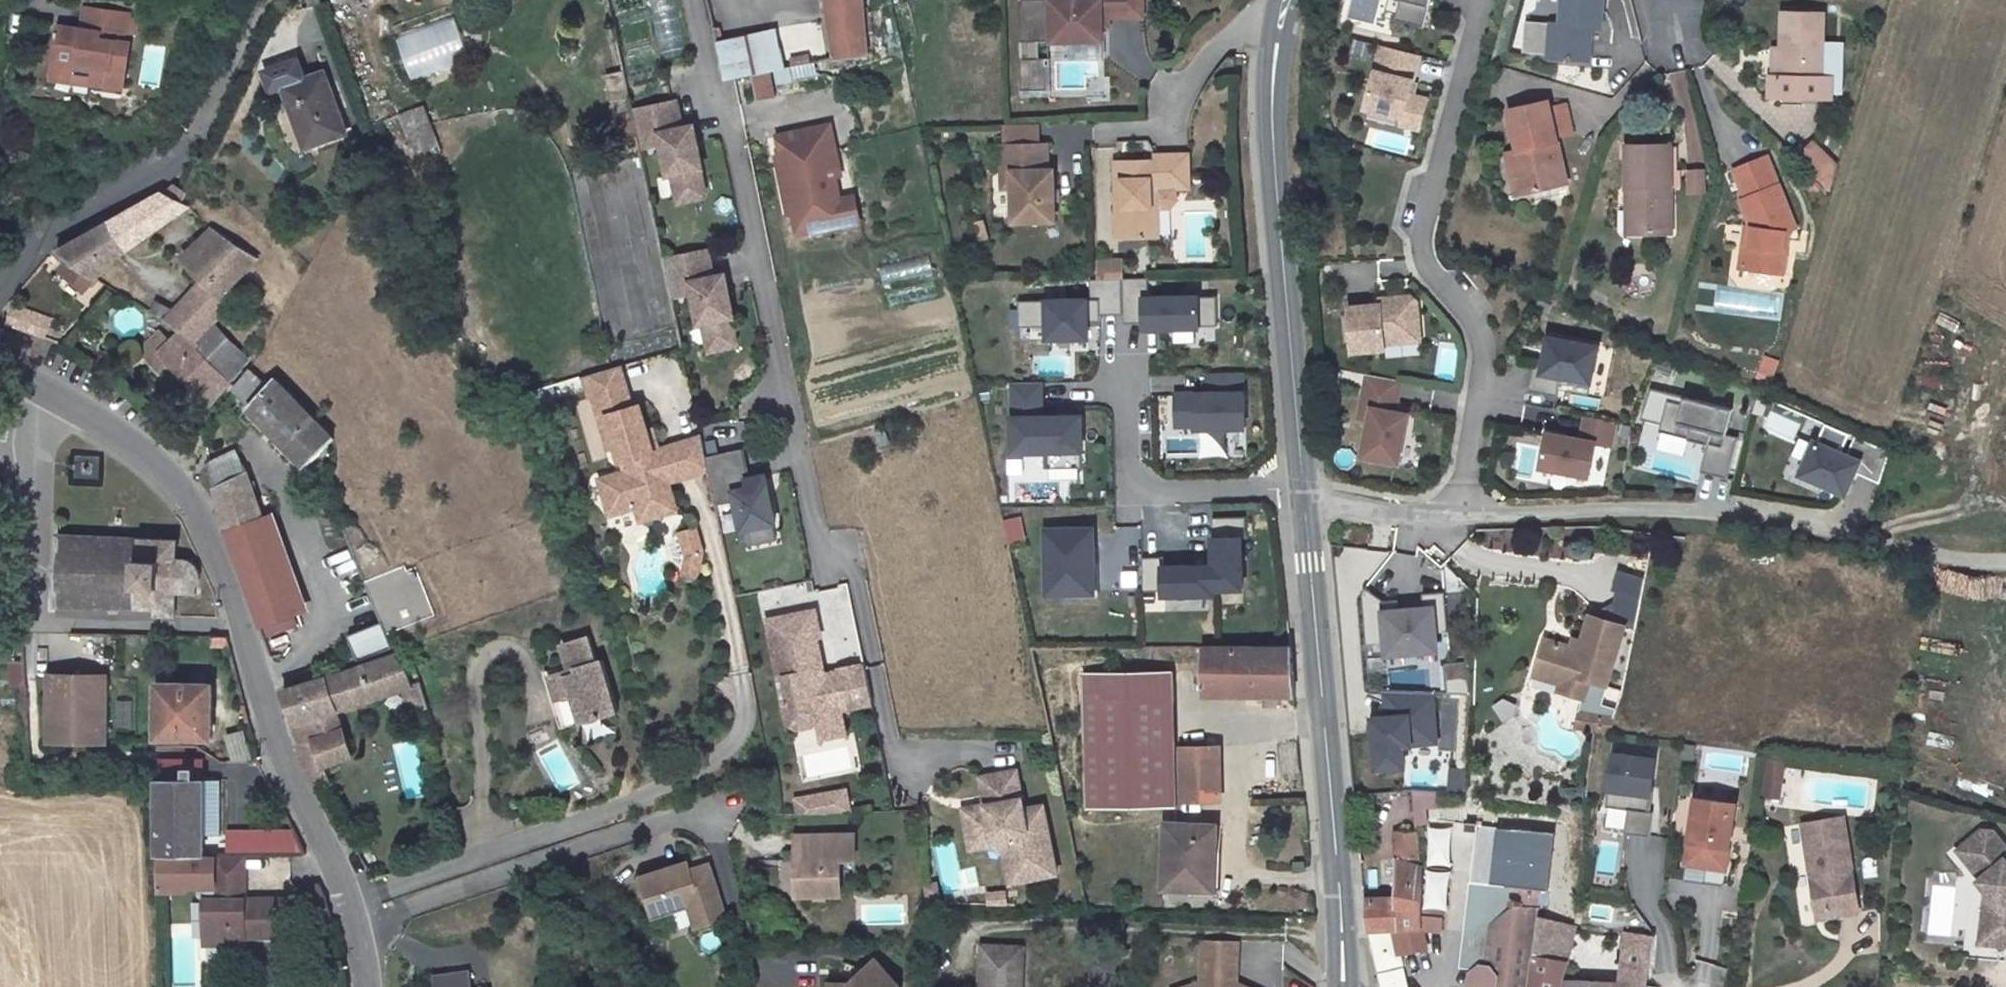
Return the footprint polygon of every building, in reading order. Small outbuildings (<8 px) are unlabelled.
[(663,55),(686,50),(675,0),(650,0),(663,55)] [(838,61),(869,55),(864,0),(825,0),(838,61)] [(1049,43),(1048,0),(1019,1),(1021,91),(1045,91),(1045,61),(1036,61),(1036,43),(1049,43)] [(1140,0),(1050,0),(1048,0),(1049,43),(1065,43),(1099,42),(1099,17),(1141,16),(1140,0)] [(1374,0),(1351,0),(1349,14),(1371,18),(1374,0)] [(1392,6),(1399,8),(1394,29),(1422,36),(1431,0),(1394,0),(1392,6)] [(1558,27),(1547,26),(1544,58),(1544,62),(1586,65),(1589,29),(1599,30),(1601,0),(1560,0),(1558,27)] [(125,11),(83,4),(80,27),(121,34),(125,11)] [(417,77),(475,56),(460,13),(401,35),(417,77)] [(1787,18),(1784,83),(1777,83),(1778,105),(1795,109),(1826,111),(1825,83),(1828,20),(1787,18)] [(121,34),(58,24),(50,70),(88,78),(87,82),(117,89),(125,39),(120,39),(121,34)] [(1544,58),(1547,26),(1532,24),(1530,57),(1544,58)] [(725,78),(757,73),(761,98),(780,95),(778,82),(818,75),(815,60),(788,65),(782,27),(718,38),(725,78)] [(1365,57),(1369,41),(1351,37),(1347,53),(1365,57)] [(1065,54),(1100,53),(1099,42),(1065,43),(1065,54)] [(1418,63),(1381,54),(1365,116),(1401,126),(1400,133),(1418,137),(1426,107),(1414,104),(1408,103),(1412,88),(1418,63)] [(88,78),(50,70),(49,76),(87,82),(88,78)] [(326,75),(286,89),(305,151),(345,138),(326,75)] [(117,89),(87,82),(85,91),(116,96),(117,89)] [(1414,104),(1417,89),(1412,88),(1408,103),(1414,104)] [(1549,102),(1508,112),(1518,152),(1529,192),(1564,183),(1552,136),(1573,131),(1566,104),(1550,108),(1549,102)] [(415,151),(442,142),(429,103),(401,113),(415,151)] [(678,110),(636,119),(643,155),(663,150),(669,182),(673,181),(680,209),(702,204),(706,199),(701,175),(704,174),(698,147),(691,148),(685,144),(683,135),(678,110)] [(1041,125),(1006,126),(1007,146),(1042,146),(1041,125)] [(802,129),(779,134),(783,154),(778,154),(787,200),(797,198),(799,209),(794,210),(799,233),(841,224),(837,200),(841,199),(836,174),(842,173),(833,127),(802,134),(802,129)] [(698,147),(694,132),(683,135),(685,144),(691,148),(698,147)] [(1670,144),(1625,145),(1626,193),(1634,193),(1635,238),(1672,237),(1670,144)] [(1814,144),(1800,158),(1833,189),(1840,168),(1814,144)] [(1007,146),(1000,146),(1001,173),(1012,173),(1013,191),(1013,222),(1056,221),(1055,172),(1049,172),(1049,146),(1042,146),(1007,146)] [(1518,152),(1505,156),(1517,197),(1529,192),(1518,152)] [(1157,161),(1115,162),(1116,192),(1121,192),(1121,207),(1116,208),(1117,239),(1151,238),(1151,214),(1158,214),(1157,192),(1188,191),(1187,155),(1157,156),(1157,161)] [(1770,161),(1736,175),(1750,205),(1747,209),(1758,237),(1751,278),(1786,285),(1791,261),(1787,260),(1791,237),(1802,231),(1770,161)] [(1687,171),(1687,193),(1704,193),(1704,171),(1687,171)] [(1001,173),(1001,191),(1013,191),(1012,173),(1001,173)] [(128,252),(190,206),(186,202),(169,186),(107,222),(128,252)] [(1634,193),(1626,193),(1627,238),(1635,238),(1634,193)] [(841,199),(837,200),(841,224),(861,221),(856,196),(841,199)] [(797,198),(787,200),(789,211),(794,210),(799,209),(797,198)] [(90,233),(55,253),(68,261),(75,266),(97,279),(120,258),(128,252),(107,222),(90,233)] [(196,340),(213,324),(232,304),(223,296),(259,258),(213,228),(184,256),(207,278),(175,310),(152,297),(144,308),(178,329),(196,340)] [(1758,237),(1752,235),(1745,277),(1751,278),(1758,237)] [(708,255),(666,265),(674,299),(693,295),(700,327),(704,326),(711,354),(733,349),(737,343),(732,320),(734,319),(729,292),(722,293),(716,289),(713,280),(708,255)] [(928,257),(879,260),(880,281),(929,278),(928,257)] [(68,261),(60,268),(66,274),(75,266),(68,261)] [(1124,263),(1098,264),(1099,282),(1125,281),(1124,263)] [(75,266),(66,274),(83,291),(97,279),(75,266)] [(725,277),(713,280),(716,289),(722,293),(729,292),(725,277)] [(1151,279),(1125,281),(1126,317),(1126,327),(1145,327),(1145,332),(1221,330),(1220,299),(1151,301),(1151,279)] [(1093,302),(1021,304),(1022,331),(1049,330),(1049,344),(1090,344),(1090,324),(1104,324),(1104,318),(1126,317),(1125,281),(1099,282),(1093,282),(1093,302)] [(16,303),(8,322),(42,336),(50,318),(16,303)] [(1382,310),(1350,313),(1354,357),(1387,354),(1387,348),(1405,347),(1404,340),(1421,338),(1418,306),(1412,303),(1389,305),(1389,311),(1382,311),(1382,310)] [(160,326),(140,347),(170,375),(176,370),(186,379),(212,403),(234,375),(200,343),(199,341),(196,340),(178,329),(171,335),(160,326)] [(216,327),(200,343),(234,375),(250,356),(216,327)] [(1598,351),(1549,342),(1544,371),(1534,369),(1529,396),(1558,401),(1561,382),(1592,387),(1598,351)] [(1451,378),(1454,345),(1438,344),(1435,376),(1451,378)] [(1757,353),(1754,378),(1771,380),(1774,355),(1757,353)] [(653,465),(649,449),(660,446),(656,428),(647,429),(640,403),(633,405),(623,363),(592,370),(609,442),(617,440),(621,457),(630,455),(632,464),(624,466),(603,471),(613,511),(638,505),(656,500),(660,513),(675,509),(669,481),(673,480),(669,461),(664,462),(653,465)] [(253,367),(239,385),(254,400),(248,406),(305,464),(319,451),(333,437),(276,376),(269,383),(253,367)] [(176,370),(170,375),(180,384),(186,379),(176,370)] [(1209,394),(1177,395),(1178,430),(1243,427),(1240,373),(1208,374),(1209,394)] [(1402,387),(1368,380),(1360,423),(1371,425),(1364,462),(1400,469),(1408,421),(1387,417),(1389,410),(1397,411),(1402,387)] [(1044,386),(1015,386),(1015,460),(1050,460),(1051,471),(1086,470),(1084,419),(1044,420),(1044,386)] [(1683,404),(1668,401),(1660,431),(1709,443),(1701,472),(1728,478),(1738,438),(1726,435),(1729,424),(1724,422),(1726,414),(1731,415),(1732,409),(1684,397),(1683,404)] [(1530,403),(1525,417),(1555,426),(1559,412),(1530,403)] [(1790,439),(1798,423),(1773,410),(1765,427),(1790,439)] [(1615,426),(1586,420),(1581,444),(1547,438),(1540,472),(1589,481),(1596,448),(1611,450),(1615,426)] [(1813,441),(1795,434),(1789,448),(1808,455),(1813,441)] [(1846,452),(1814,439),(1813,441),(1808,455),(1800,473),(1847,491),(1856,469),(1879,477),(1889,448),(1854,434),(1846,452)] [(669,461),(673,480),(710,471),(708,460),(703,436),(660,446),(664,462),(669,461)] [(664,462),(660,446),(649,449),(653,465),(664,462)] [(217,486),(227,532),(261,517),(246,472),(237,448),(210,458),(216,484),(217,486)] [(744,453),(708,460),(710,471),(718,507),(737,503),(744,534),(751,532),(755,549),(779,544),(775,527),(778,526),(768,479),(750,483),(744,453)] [(76,455),(76,479),(99,479),(99,454),(76,455)] [(624,466),(632,464),(630,455),(621,457),(624,466)] [(638,505),(642,518),(660,513),(656,500),(638,505)] [(338,527),(363,587),(376,620),(400,612),(388,578),(399,574),(377,513),(338,527)] [(227,532),(246,586),(250,599),(289,585),(264,515),(261,517),(227,532)] [(1024,541),(1020,518),(1003,521),(1008,545),(1024,541)] [(1215,519),(1215,568),(1216,590),(1245,590),(1243,539),(1248,538),(1248,518),(1215,519)] [(685,577),(707,576),(705,526),(684,527),(685,577)] [(1090,531),(1046,532),(1047,593),(1092,592),(1090,531)] [(178,540),(58,535),(56,608),(154,609),(154,617),(175,618),(176,593),(197,594),(198,588),(201,579),(201,574),(200,571),(196,565),(193,562),(189,559),(178,558),(178,540)] [(1165,558),(1144,557),(1144,592),(1165,591),(1165,596),(1216,596),(1216,590),(1215,568),(1165,568),(1165,558)] [(1442,591),(1456,589),(1454,569),(1440,570),(1442,591)] [(1614,569),(1606,609),(1633,615),(1641,574),(1614,569)] [(261,629),(300,615),(289,585),(250,599),(261,629)] [(1447,632),(1443,592),(1421,594),(1423,609),(1398,611),(1397,600),(1383,601),(1364,588),(1361,592),(1365,646),(1385,644),(1386,654),(1436,650),(1434,633),(1447,632)] [(816,613),(769,623),(782,681),(786,679),(791,702),(786,703),(790,725),(799,731),(814,728),(820,719),(819,713),(839,709),(839,711),(873,705),(865,668),(825,676),(817,638),(821,637),(816,613)] [(1607,688),(1622,621),(1585,613),(1577,650),(1542,641),(1534,674),(1564,681),(1561,697),(1585,702),(1590,684),(1607,688)] [(377,621),(348,633),(356,655),(386,644),(377,621)] [(229,638),(214,637),(214,649),(232,650),(229,638)] [(615,710),(599,660),(593,662),(586,637),(560,646),(566,666),(570,664),(572,671),(566,672),(565,672),(550,676),(558,700),(572,695),(580,722),(615,710)] [(1294,645),(1202,647),(1205,694),(1295,694),(1294,645)] [(401,654),(284,694),(295,724),(338,710),(412,687),(401,654)] [(1471,695),(1473,662),(1451,661),(1449,694),(1471,695)] [(1176,805),(1173,669),(1081,672),(1085,807),(1176,805)] [(65,677),(52,676),(51,687),(66,687),(65,677)] [(108,679),(65,677),(66,687),(51,687),(51,744),(107,744),(108,679)] [(214,685),(160,683),(160,739),(213,740),(214,685)] [(1387,717),(1372,718),(1376,772),(1405,771),(1402,744),(1436,743),(1433,693),(1384,689),(1387,717)] [(1499,693),(1487,707),(1502,720),(1515,706),(1499,693)] [(558,700),(566,726),(580,722),(572,695),(558,700)] [(839,709),(819,713),(824,737),(844,734),(839,711),(839,709)] [(338,710),(295,724),(302,744),(345,729),(338,710)] [(1618,720),(1579,711),(1575,729),(1595,731),(1615,734),(1618,720)] [(247,728),(227,734),(235,762),(255,756),(247,728)] [(302,744),(297,745),(314,787),(317,786),(331,780),(328,775),(356,764),(345,729),(302,744)] [(9,744),(0,744),(0,766),(10,766),(9,744)] [(1219,746),(1183,748),(1183,799),(1221,797),(1219,746)] [(1650,810),(1656,758),(1614,754),(1609,807),(1631,809),(1628,833),(1653,836),(1655,811),(1650,810)] [(1776,792),(1780,761),(1766,759),(1763,789),(1776,792)] [(160,780),(161,857),(204,857),(207,781),(199,781),(200,763),(160,764),(160,780)] [(1015,771),(978,779),(984,806),(961,811),(968,843),(991,838),(1010,846),(1018,882),(1057,874),(1042,806),(1023,810),(1015,771)] [(1407,791),(1411,825),(1426,823),(1424,809),(1436,807),(1434,788),(1407,791)] [(833,793),(837,812),(851,812),(847,790),(833,793)] [(833,793),(798,800),(800,812),(837,812),(833,793)] [(1729,868),(1738,803),(1698,797),(1689,863),(1729,868)] [(1845,807),(1805,817),(1828,906),(1869,896),(1845,807)] [(1217,825),(1166,822),(1164,886),(1214,888),(1217,825)] [(1393,829),(1400,898),(1422,896),(1420,866),(1417,827),(1393,829)] [(1519,881),(1546,885),(1551,835),(1475,827),(1470,884),(1519,889),(1519,881)] [(1990,895),(1988,910),(1997,911),(1993,946),(2005,947),(2005,868),(2003,864),(2005,862),(2005,853),(1990,832),(1981,831),(1958,850),(1982,879),(1981,885),(1990,895)] [(805,861),(805,876),(797,876),(797,894),(841,894),(841,860),(857,860),(856,835),(797,835),(797,861),(805,861)] [(991,838),(968,843),(970,852),(990,848),(1003,852),(1010,884),(1018,882),(1010,846),(991,838)] [(206,887),(206,923),(248,924),(285,925),(285,887),(247,887),(247,857),(217,857),(217,887),(206,886),(206,887)] [(729,913),(711,859),(696,864),(691,865),(688,858),(640,873),(654,915),(691,903),(697,923),(729,913)] [(1727,884),(1729,868),(1689,863),(1687,879),(1727,884)] [(1542,916),(1546,885),(1519,881),(1519,889),(1516,908),(1493,933),(1492,939),(1489,968),(1483,968),(1478,972),(1475,975),(1473,986),(1474,986),(1533,986),(1542,916)] [(1516,908),(1519,889),(1470,884),(1465,967),(1474,967),(1478,972),(1483,968),(1489,968),(1492,939),(1493,933),(1516,908)] [(1003,901),(1002,888),(983,888),(983,902),(1003,901)] [(1399,928),(1425,930),(1424,919),(1422,896),(1400,898),(1366,899),(1369,932),(1400,933),(1399,928)] [(1993,946),(1997,911),(1988,910),(1985,945),(1984,960),(2005,962),(2005,947),(1993,946)] [(1542,916),(1533,986),(1649,986),(1652,964),(1656,936),(1629,931),(1622,986),(1563,986),(1575,924),(1542,916)] [(207,933),(248,934),(248,924),(206,923),(207,933)] [(1425,930),(1399,928),(1400,933),(1402,952),(1427,950),(1425,930)] [(1194,986),(1245,986),(1232,982),(1233,940),(1203,939),(1203,984),(1194,986)] [(978,943),(977,986),(1020,986),(1022,945),(978,943)] [(901,982),(879,958),(866,969),(865,976),(858,982),(826,980),(825,986),(901,986),(901,982)] [(1726,966),(1699,960),(1694,981),(1718,986),(1721,986),(1726,966)]
